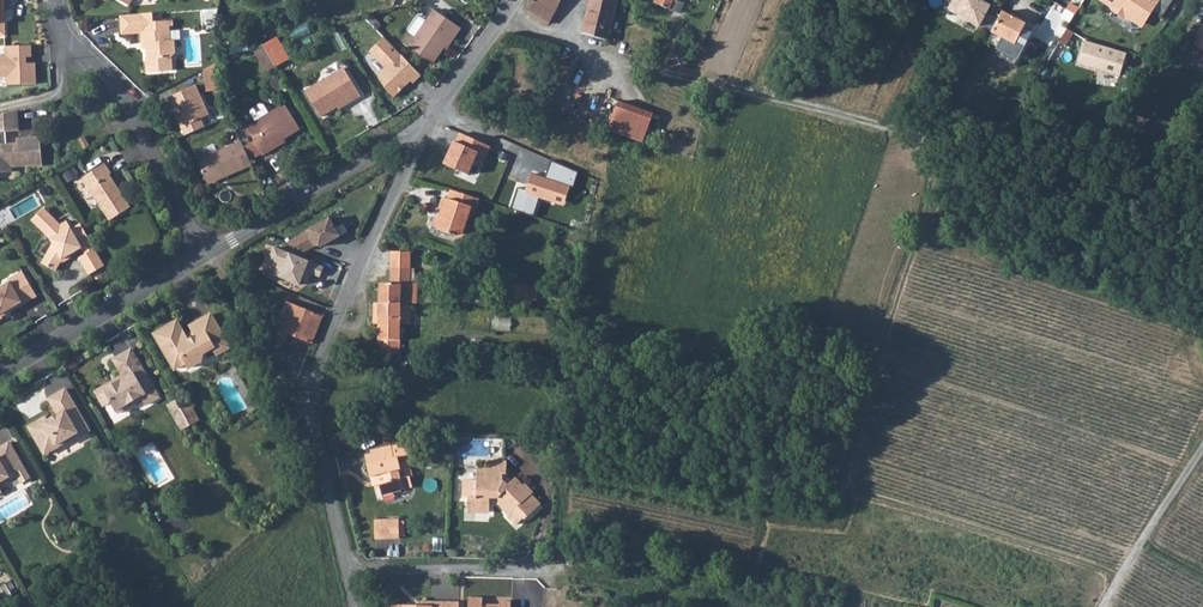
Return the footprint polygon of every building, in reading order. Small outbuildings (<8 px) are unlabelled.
[(534,0),(528,11),(541,19),(553,0),(534,0)] [(582,35),(607,41),(617,0),(590,0),(582,35)] [(676,2),(677,0),(655,0),(653,4),(678,15),(683,5),(676,2)] [(948,9),(980,26),(990,5),(981,0),(953,0),(948,9)] [(1113,4),(1113,6),(1128,15),(1135,14),(1146,21),(1155,5),(1158,0),(1107,0),(1113,4)] [(1155,5),(1164,11),(1171,0),(1158,0),(1155,5)] [(216,8),(201,9),(202,28),(212,27),(216,8)] [(431,64),(443,47),(451,34),(454,36),(459,28),(457,26),(432,10),(406,47),(431,64)] [(1002,11),(991,32),(1023,48),(1035,25),(1017,16),(1016,18),(1002,11)] [(151,12),(119,15),(120,33),(139,32),(140,42),(145,41),(146,57),(144,57),(145,71),(171,69),(170,56),(174,52),(173,39),(169,39),(165,39),(164,29),(164,20),(160,20),(152,21),(151,12)] [(160,12),(151,12),(152,21),(160,20),(160,12)] [(296,39),(312,32),(308,22),(292,29),(296,39)] [(1067,28),(1059,41),(1065,45),(1073,32),(1067,28)] [(274,38),(261,46),(274,67),(287,60),(274,38)] [(393,100),(419,79),(383,39),(366,53),(382,71),(375,78),(393,100)] [(1124,52),(1085,41),(1078,65),(1117,77),(1124,52)] [(30,46),(8,47),(8,55),(4,56),(0,56),(0,78),(5,78),(5,85),(35,84),(34,64),(19,64),(19,58),(30,57),(30,46)] [(559,55),(551,80),(566,85),(574,60),(559,55)] [(217,62),(204,68),(207,89),(221,87),(217,62)] [(319,118),(335,108),(348,100),(350,103),(359,97),(342,69),(304,92),(319,118)] [(197,86),(167,99),(184,136),(204,127),(200,118),(209,115),(197,86)] [(618,103),(607,131),(643,144),(653,115),(618,103)] [(258,106),(250,112),(249,115),(254,123),(244,129),(253,142),(260,154),(261,157),(270,152),(268,149),(299,131),(283,105),(267,115),(262,107),(258,106)] [(0,114),(0,173),(12,172),(12,167),(43,165),(41,137),(17,138),(17,143),(7,144),(6,132),(19,131),(18,110),(0,114)] [(453,142),(443,165),(469,175),(477,156),(483,158),(488,146),(459,134),(455,143),(453,142)] [(79,140),(84,149),(89,146),(84,137),(79,140)] [(242,149),(248,162),(260,154),(253,142),(242,149)] [(242,149),(240,143),(197,163),(207,183),(223,175),(225,179),(251,167),(248,162),(242,149)] [(546,179),(529,173),(524,191),(515,189),(509,210),(531,216),(536,200),(562,208),(569,186),(573,188),(577,172),(552,161),(546,179)] [(104,164),(82,178),(109,221),(130,208),(109,175),(111,174),(104,164)] [(481,197),(453,188),(450,197),(448,196),(443,207),(447,209),(445,214),(443,213),(440,213),(437,215),(436,217),(435,219),(435,224),(436,226),(439,228),(456,234),(457,230),(467,233),(476,207),(478,207),(481,197)] [(42,263),(56,271),(63,260),(83,248),(86,253),(79,257),(89,275),(105,266),(91,242),(81,224),(72,229),(71,228),(67,230),(44,209),(32,222),(51,240),(53,244),(42,263)] [(286,242),(305,250),(314,244),(320,245),(338,235),(328,217),(286,242)] [(282,267),(278,277),(289,282),(299,287),(302,281),(306,282),(310,275),(319,279),(324,267),(273,247),(269,261),(282,267)] [(394,267),(405,268),(413,268),(414,252),(395,251),(394,267)] [(381,283),(380,301),(410,302),(410,292),(405,268),(394,267),(392,267),(392,283),(381,283)] [(413,268),(405,268),(410,292),(410,302),(413,303),(418,304),(419,284),(413,284),(414,268),(413,268)] [(37,297),(22,272),(8,280),(10,282),(0,288),(0,320),(3,319),(2,317),(37,297)] [(322,316),(299,307),(286,301),(275,327),(280,335),(285,337),(287,333),(311,344),(322,316)] [(380,301),(379,317),(409,318),(410,302),(380,301)] [(155,334),(175,369),(186,363),(189,368),(201,361),(203,353),(213,347),(217,354),(230,347),(211,315),(199,321),(206,334),(198,339),(195,333),(187,338),(177,321),(155,334)] [(379,317),(379,321),(378,348),(369,347),(369,353),(378,353),(378,354),(399,354),(399,341),(400,341),(400,323),(409,323),(409,318),(379,317)] [(198,339),(206,334),(199,321),(191,326),(195,333),(198,339)] [(159,398),(131,350),(114,360),(124,378),(113,385),(112,382),(95,392),(105,406),(111,402),(118,413),(132,405),(130,403),(142,396),(147,405),(159,398)] [(331,354),(329,364),(349,373),(353,363),(331,354)] [(90,431),(66,389),(49,399),(58,415),(48,421),(45,417),(29,427),(45,455),(69,441),(68,439),(77,433),(79,437),(90,431)] [(169,406),(176,419),(184,414),(181,409),(176,401),(169,406)] [(189,404),(181,409),(184,414),(190,425),(198,420),(189,404)] [(176,419),(182,429),(190,425),(184,414),(176,419)] [(7,478),(10,479),(17,475),(25,470),(9,443),(0,448),(0,482),(7,478)] [(364,453),(370,475),(374,474),(376,485),(378,484),(381,495),(402,490),(401,489),(413,486),(410,476),(413,476),(408,453),(410,453),(408,443),(392,447),(364,453)] [(123,450),(117,454),(127,472),(134,468),(123,450)] [(465,481),(464,499),(469,499),(469,512),(490,514),(491,498),(499,498),(498,503),(511,516),(509,517),(518,527),(526,520),(527,521),(542,507),(532,496),(534,495),(525,485),(523,488),(516,480),(508,487),(503,482),(503,475),(506,475),(507,463),(486,462),(486,471),(477,470),(477,482),(465,481)] [(25,470),(17,475),(22,484),(31,479),(25,470)] [(376,521),(377,540),(401,538),(400,519),(376,521)] [(470,606),(503,606),(504,595),(498,595),(498,602),(480,601),(481,594),(471,594),(470,606)] [(459,598),(418,598),(416,601),(418,605),(421,601),(442,602),(442,606),(459,606),(459,598)]
